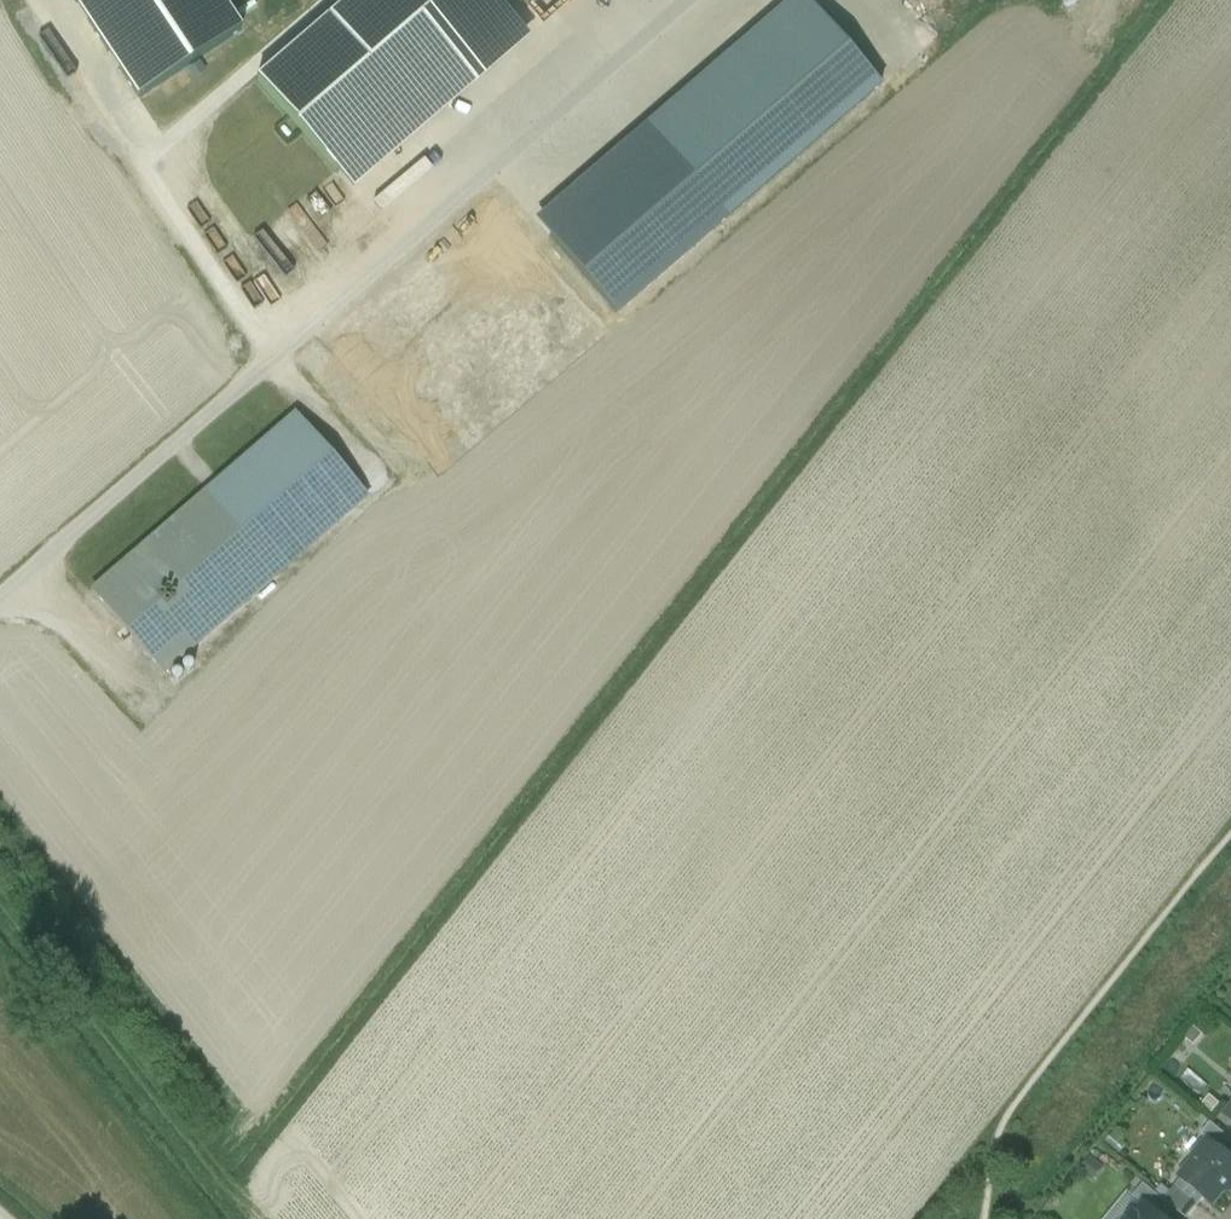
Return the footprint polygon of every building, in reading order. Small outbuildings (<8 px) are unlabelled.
[(137,99),(241,30),(221,0),(71,0),(137,99)] [(494,0),(348,0),(255,81),(352,192),(528,39),(494,0)] [(534,221),(616,316),(880,87),(804,0),(790,0),(534,221)] [(294,414),(90,590),(162,674),(185,654),(367,497),(294,414)] [(185,654),(162,674),(174,688),(197,668),(185,654)] [(1211,1124),(1201,1136),(1206,1140),(1207,1139),(1230,1159),(1230,1140),(1211,1124)] [(1191,1159),(1195,1162),(1181,1179),(1212,1205),(1230,1182),(1230,1159),(1207,1139),(1206,1140),(1191,1159)] [(1144,1185),(1134,1197),(1143,1205),(1144,1204),(1163,1218),(1166,1218),(1174,1210),(1144,1185)] [(1132,1218),(1163,1218),(1144,1204),(1143,1205),(1132,1218)]
